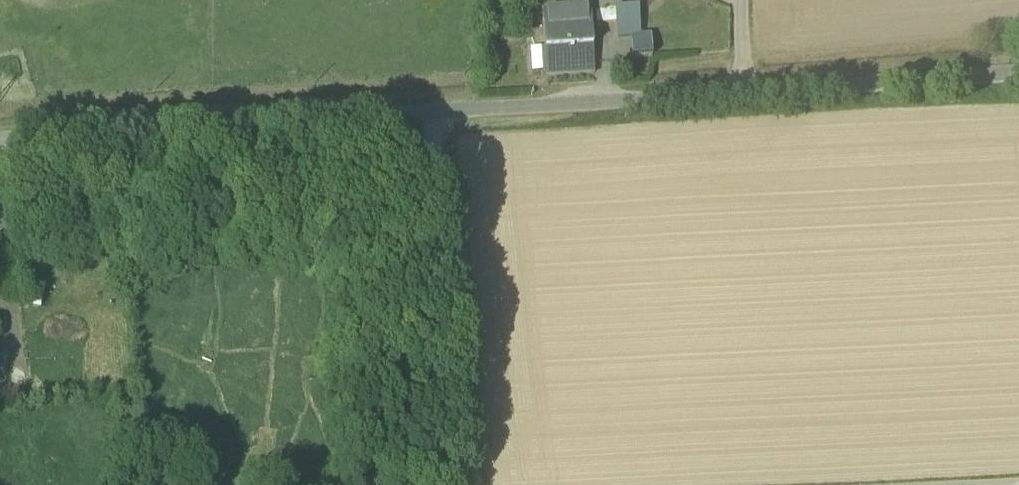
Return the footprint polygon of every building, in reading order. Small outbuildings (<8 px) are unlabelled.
[(617,34),(631,33),(641,33),(639,5),(615,7),(617,34)] [(542,11),(546,73),(594,70),(591,8),(542,11)] [(651,33),(641,33),(631,33),(632,54),(652,52),(651,33)]
